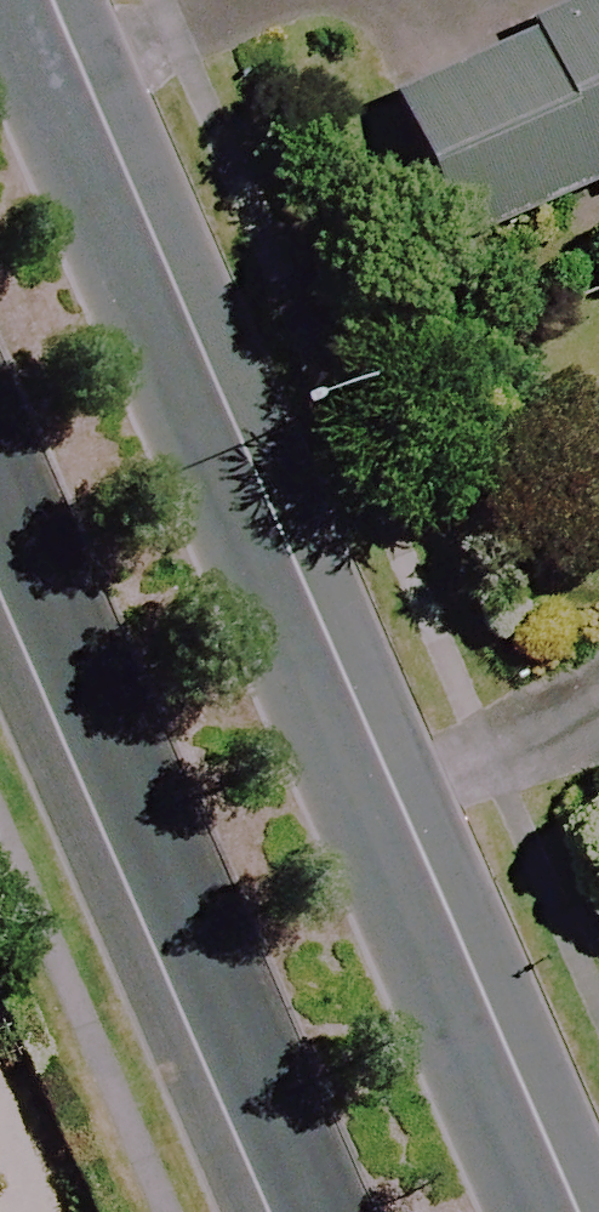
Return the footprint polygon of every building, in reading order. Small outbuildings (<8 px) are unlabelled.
[(398,102),(462,246),(598,186),(598,14),(398,102)]
